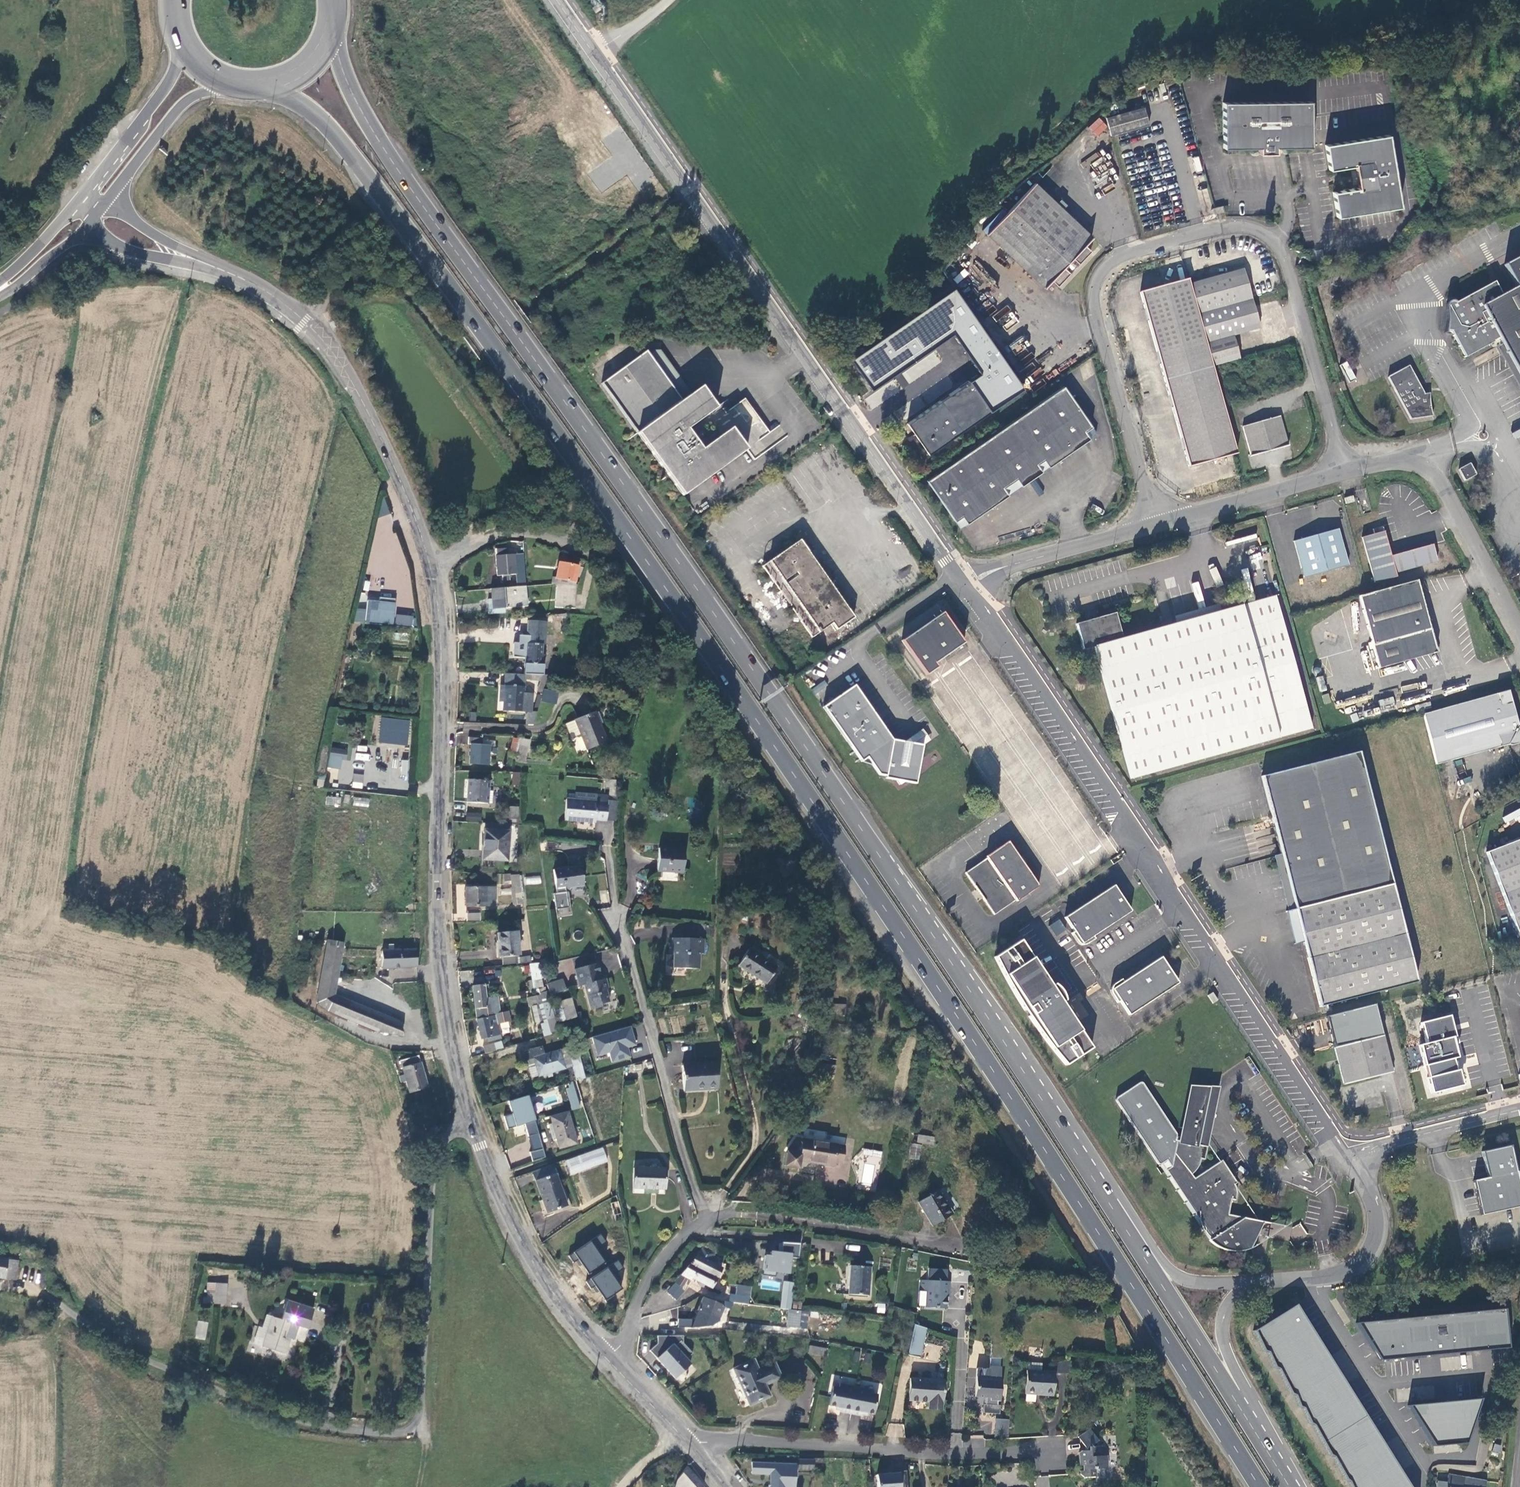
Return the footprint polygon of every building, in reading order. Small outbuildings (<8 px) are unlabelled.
[(1307,97),(1220,96),(1219,142),(1254,143),(1254,148),(1272,148),(1272,142),(1306,142),(1307,97)] [(1140,100),(1102,112),(1107,129),(1145,117),(1140,100)] [(1398,209),(1387,135),(1325,144),(1329,171),(1353,167),(1357,191),(1333,195),(1337,218),(1398,209)] [(1086,170),(1101,158),(1096,152),(1081,164),(1086,170)] [(1034,182),(986,232),(1042,287),(1050,280),(1056,285),(1068,273),(1065,269),(1062,266),(1072,256),(1075,258),(1078,261),(1090,249),(1084,243),(1091,236),(1034,182)] [(1220,200),(1212,202),(1215,209),(1222,207),(1220,200)] [(1071,262),(1075,258),(1072,256),(1062,266),(1065,269),(1068,265),(1070,268),(1073,264),(1071,262)] [(1445,309),(1450,349),(1461,366),(1473,360),(1498,347),(1502,355),(1506,353),(1519,378),(1519,257),(1505,266),(1516,287),(1501,295),(1493,281),(1448,306),(1445,309)] [(964,269),(953,278),(957,283),(968,274),(964,269)] [(1244,269),(1190,283),(1213,366),(1241,358),(1234,333),(1260,326),(1244,269)] [(1140,292),(1165,379),(1213,366),(1190,283),(1188,278),(1140,292)] [(1003,330),(1018,320),(1007,305),(992,315),(1003,330)] [(1441,333),(1450,349),(1445,309),(1443,311),(1441,333)] [(1478,369),(1502,355),(1498,347),(1473,360),(1478,369)] [(681,494),(746,450),(729,427),(701,446),(687,425),(715,406),(700,386),(691,392),(660,349),(646,349),(602,381),(681,494)] [(903,385),(939,363),(933,354),(897,376),(903,385)] [(1408,365),(1387,376),(1410,419),(1430,416),(1428,400),(1427,391),(1422,391),(1408,365)] [(1190,465),(1238,451),(1213,366),(1165,379),(1190,465)] [(977,374),(968,380),(989,411),(998,404),(977,374)] [(968,380),(907,424),(928,453),(989,411),(968,380)] [(1060,385),(925,479),(959,527),(1093,432),(1060,385)] [(1281,414),(1245,424),(1253,455),(1289,445),(1281,414)] [(1476,476),(1469,465),(1458,471),(1464,482),(1476,476)] [(1363,508),(1365,515),(1372,513),(1370,506),(1363,508)] [(1341,530),(1295,543),(1305,578),(1351,566),(1341,530)] [(1363,540),(1375,585),(1398,579),(1397,575),(1440,564),(1435,546),(1392,557),(1385,533),(1363,540)] [(825,578),(797,539),(760,565),(778,590),(788,605),(810,635),(828,623),(833,629),(852,616),(832,589),(825,578)] [(524,579),(523,553),(507,554),(507,547),(496,548),(498,573),(517,573),(517,579),(524,579)] [(554,577),(553,583),(557,584),(574,585),(575,581),(579,565),(560,562),(557,577),(554,577)] [(828,576),(825,578),(832,589),(836,586),(828,576)] [(1431,628),(1417,581),(1369,594),(1360,597),(1379,668),(1440,651),(1433,628),(1431,628)] [(577,585),(574,585),(557,584),(556,607),(575,608),(577,585)] [(527,605),(525,586),(492,588),(493,599),(494,608),(506,607),(527,605)] [(784,607),(788,605),(778,590),(774,593),(784,607)] [(358,609),(355,623),(414,628),(414,617),(396,615),(397,600),(370,597),(370,601),(367,601),(366,609),(358,609)] [(1311,729),(1274,597),(1122,637),(1114,612),(1075,622),(1082,648),(1093,645),(1130,778),(1311,729)] [(507,612),(506,607),(494,608),(493,599),(488,600),(489,614),(507,612)] [(1177,621),(1221,609),(1220,604),(1176,616),(1177,621)] [(942,613),(902,639),(926,675),(935,669),(932,664),(963,644),(942,613)] [(525,657),(524,674),(543,675),(545,654),(542,654),(542,644),(544,622),(528,620),(526,643),(526,649),(520,649),(520,657),(525,657)] [(526,712),(526,725),(534,725),(538,712),(534,711),(532,711),(533,692),(524,692),(524,674),(504,673),(503,685),(503,702),(503,711),(526,712)] [(539,690),(544,692),(548,676),(543,675),(539,690)] [(1319,691),(1325,690),(1324,676),(1317,677),(1319,691)] [(852,684),(823,705),(860,760),(864,757),(876,774),(883,776),(883,779),(895,781),(899,785),(903,782),(914,784),(920,745),(909,743),(906,739),(903,741),(891,739),(852,684)] [(538,693),(534,711),(538,712),(543,694),(538,693)] [(1480,754),(1507,747),(1512,750),(1519,748),(1519,730),(1510,693),(1471,703),(1423,716),(1437,767),(1480,754)] [(1381,709),(1395,706),(1393,697),(1379,700),(1381,709)] [(600,709),(575,719),(566,722),(572,736),(581,732),(588,749),(608,740),(604,730),(608,728),(600,709)] [(381,717),(378,742),(408,745),(410,720),(381,717)] [(920,728),(906,739),(909,743),(920,745),(929,738),(920,728)] [(469,762),(488,765),(489,754),(497,755),(497,748),(495,748),(489,748),(490,745),(482,744),(483,739),(483,738),(469,737),(468,743),(471,743),(469,762)] [(518,759),(525,760),(530,739),(513,737),(510,752),(519,754),(518,759)] [(496,741),(483,739),(482,744),(490,745),(489,748),(495,748),(496,741)] [(366,753),(366,746),(356,746),(356,760),(369,760),(369,753),(366,753)] [(330,748),(328,768),(341,769),(342,760),(346,760),(347,749),(330,748)] [(1418,982),(1361,753),(1267,777),(1285,852),(1298,908),(1310,957),(1321,1005),(1418,982)] [(519,787),(520,772),(513,772),(512,786),(519,787)] [(352,787),(362,788),(363,774),(353,773),(352,787)] [(616,787),(616,780),(606,779),(605,787),(616,787)] [(489,781),(467,780),(465,802),(486,803),(488,789),(489,781)] [(607,820),(609,794),(597,793),(597,801),(567,800),(566,822),(596,823),(596,820),(607,820)] [(326,796),(326,804),(340,806),(341,797),(326,796)] [(353,805),(368,807),(369,798),(353,797),(353,805)] [(1506,806),(1509,813),(1502,817),(1505,823),(1519,816),(1519,799),(1506,806)] [(509,818),(519,818),(520,807),(510,806),(509,818)] [(477,813),(468,812),(467,820),(476,820),(477,813)] [(508,832),(519,833),(519,825),(509,824),(486,823),(486,830),(508,831),(508,832)] [(508,831),(486,830),(484,858),(506,860),(508,832),(508,831)] [(986,856),(964,872),(994,914),(1015,899),(1016,900),(1038,885),(1025,865),(1025,861),(1022,855),(1017,855),(1007,840),(985,855),(986,856)] [(1519,935),(1519,842),(1489,853),(1519,935)] [(658,848),(658,871),(683,871),(684,849),(658,848)] [(1279,856),(1291,910),(1298,908),(1285,852),(1278,853),(1279,856)] [(554,893),(556,909),(568,908),(566,892),(568,892),(571,887),(584,886),(583,876),(580,874),(579,866),(554,869),(557,893),(554,893)] [(514,894),(522,893),(520,874),(510,874),(512,888),(513,887),(514,894)] [(1113,884),(1065,916),(1073,929),(1070,931),(1074,938),(1076,941),(1080,944),(1084,945),(1088,943),(1095,938),(1094,936),(1131,911),(1113,884)] [(495,887),(466,887),(467,906),(495,906),(495,887)] [(1304,959),(1310,957),(1298,908),(1291,910),(1287,910),(1295,943),(1300,942),(1304,959)] [(1049,926),(1056,935),(1066,928),(1059,919),(1049,926)] [(520,955),(518,930),(501,932),(502,948),(499,948),(500,957),(506,956),(519,955),(520,955)] [(704,938),(675,937),(675,943),(671,943),(671,953),(674,953),(673,968),(698,969),(699,956),(704,957),(704,938)] [(1021,939),(996,956),(1004,974),(1015,994),(1025,1010),(1028,1008),(1032,1015),(1029,1018),(1045,1043),(1066,1065),(1092,1048),(1061,1000),(1064,998),(1065,994),(1064,989),(1061,986),(1059,983),(1054,982),(1050,983),(1021,939)] [(335,994),(344,942),(328,941),(315,1002),(328,1010),(375,1031),(402,1035),(403,1022),(335,994)] [(418,966),(415,950),(382,950),(382,967),(418,966)] [(775,966),(749,950),(739,965),(766,981),(775,966)] [(506,956),(507,966),(520,965),(519,958),(519,955),(506,956)] [(530,956),(519,958),(520,965),(531,964),(530,956)] [(1177,982),(1159,958),(1122,982),(1121,980),(1112,987),(1110,989),(1110,991),(1111,994),(1118,1003),(1119,1002),(1128,1015),(1177,982)] [(541,1003),(549,1001),(545,987),(543,987),(541,978),(544,978),(541,963),(531,964),(530,964),(532,980),(527,981),(529,992),(536,991),(537,996),(527,997),(529,1007),(531,1006),(535,1022),(543,1020),(543,1023),(546,1022),(541,1003)] [(598,964),(575,969),(579,986),(584,985),(590,1010),(602,1007),(601,1005),(608,1004),(606,993),(607,990),(605,980),(597,981),(596,976),(600,975),(598,964)] [(550,994),(566,989),(562,979),(547,984),(550,994)] [(474,985),(477,1015),(492,1013),(491,1003),(487,1003),(486,997),(484,984),(474,985)] [(1213,1002),(1218,1000),(1211,989),(1206,992),(1213,1002)] [(498,996),(486,997),(487,1003),(491,1003),(492,1013),(477,1015),(477,1020),(497,1015),(500,1029),(509,1027),(508,1021),(511,1020),(509,1010),(501,1012),(498,996)] [(557,1029),(549,1001),(541,1003),(546,1022),(539,1024),(543,1036),(549,1034),(549,1031),(557,1029)] [(573,1001),(562,1004),(566,1019),(576,1016),(573,1001)] [(845,1003),(828,1003),(827,1012),(837,1012),(837,1015),(844,1015),(845,1003)] [(1326,1016),(1333,1046),(1383,1034),(1375,1004),(1326,1016)] [(497,1015),(477,1020),(481,1039),(492,1037),(493,1041),(503,1038),(500,1029),(497,1015)] [(1454,1038),(1449,1017),(1420,1025),(1426,1045),(1419,1047),(1424,1068),(1426,1068),(1429,1079),(1427,1080),(1431,1095),(1462,1087),(1457,1072),(1456,1072),(1453,1060),(1457,1059),(1452,1039),(1454,1038)] [(632,1025),(594,1036),(598,1051),(610,1048),(611,1052),(614,1061),(632,1056),(629,1047),(627,1047),(625,1040),(628,1040),(628,1043),(636,1041),(632,1025)] [(1383,1034),(1333,1046),(1343,1083),(1392,1071),(1383,1034)] [(503,1040),(495,1042),(498,1050),(505,1048),(503,1040)] [(484,1045),(486,1053),(498,1050),(495,1042),(484,1045)] [(542,1047),(526,1052),(528,1059),(534,1057),(540,1076),(566,1069),(560,1049),(544,1054),(542,1047)] [(567,1048),(560,1049),(566,1069),(573,1067),(570,1057),(567,1048)] [(531,1078),(540,1076),(534,1057),(528,1059),(526,1052),(519,1054),(521,1061),(526,1060),(531,1078)] [(579,1055),(570,1057),(573,1067),(572,1067),(576,1080),(586,1077),(579,1055)] [(428,1087),(419,1056),(401,1060),(409,1092),(428,1087)] [(718,1090),(716,1064),(682,1065),(684,1092),(718,1090)] [(1199,1157),(1220,1087),(1199,1086),(1199,1089),(1190,1089),(1178,1142),(1175,1141),(1176,1138),(1176,1134),(1176,1132),(1143,1083),(1141,1081),(1138,1082),(1116,1097),(1115,1099),(1115,1101),(1154,1160),(1156,1162),(1159,1162),(1164,1159),(1168,1165),(1164,1167),(1211,1239),(1208,1242),(1215,1248),(1222,1251),(1230,1253),(1238,1252),(1245,1249),(1251,1246),(1278,1228),(1227,1218),(1230,1201),(1232,1201),(1235,1195),(1232,1186),(1235,1184),(1221,1162),(1219,1163),(1194,1178),(1188,1171),(1192,1166),(1194,1162),(1196,1157),(1199,1157)] [(581,1108),(574,1086),(566,1088),(571,1107),(572,1110),(581,1108)] [(527,1095),(508,1101),(512,1114),(504,1116),(508,1129),(525,1124),(533,1151),(530,1152),(533,1161),(545,1157),(527,1095)] [(568,1111),(550,1116),(552,1123),(556,1137),(559,1147),(577,1143),(568,1111)] [(441,1128),(445,1122),(439,1117),(434,1124),(441,1128)] [(418,1152),(437,1130),(431,1125),(423,1135),(415,1143),(418,1152)] [(415,1143),(423,1135),(421,1133),(415,1140),(415,1143)] [(934,1138),(918,1135),(917,1143),(933,1146),(934,1138)] [(787,1153),(784,1166),(797,1168),(799,1159),(835,1165),(835,1162),(843,1163),(846,1146),(797,1138),(787,1153)] [(910,1143),(909,1159),(920,1160),(922,1144),(910,1143)] [(604,1145),(567,1159),(572,1173),(609,1159),(604,1145)] [(1482,1153),(1488,1179),(1473,1183),(1481,1217),(1519,1209),(1519,1188),(1511,1147),(1482,1153)] [(568,1205),(554,1163),(532,1171),(548,1213),(568,1205)] [(665,1188),(666,1169),(635,1168),(634,1188),(665,1188)] [(933,1226),(953,1214),(939,1191),(919,1203),(933,1226)] [(616,1221),(623,1219),(619,1201),(612,1203),(616,1221)] [(1293,1228),(1296,1235),(1298,1234),(1300,1238),(1306,1235),(1301,1224),(1293,1228)] [(606,1241),(601,1234),(569,1256),(573,1262),(579,1259),(588,1273),(606,1262),(596,1248),(606,1241)] [(704,1248),(699,1255),(675,1282),(682,1288),(688,1280),(691,1282),(694,1279),(713,1288),(722,1269),(710,1262),(715,1254),(704,1248)] [(792,1254),(771,1251),(770,1256),(765,1255),(763,1275),(776,1276),(776,1271),(789,1273),(792,1254)] [(13,1280),(16,1258),(0,1256),(0,1278),(13,1280)] [(623,1268),(618,1261),(586,1282),(590,1289),(596,1285),(605,1300),(623,1288),(613,1274),(623,1268)] [(871,1267),(852,1266),(850,1295),(869,1296),(871,1267)] [(952,1279),(923,1277),(922,1290),(928,1290),(927,1307),(948,1308),(949,1291),(951,1291),(952,1279)] [(677,1300),(691,1282),(688,1280),(682,1288),(675,1282),(666,1292),(677,1300)] [(794,1283),(785,1281),(781,1308),(788,1309),(791,1309),(794,1283)] [(225,1303),(227,1283),(216,1283),(215,1292),(215,1302),(225,1303)] [(751,1286),(737,1284),(736,1294),(749,1296),(750,1296),(751,1286)] [(207,1302),(215,1302),(215,1292),(208,1292),(207,1302)] [(749,1296),(736,1294),(729,1294),(728,1301),(702,1297),(694,1319),(678,1319),(678,1327),(690,1328),(710,1326),(718,1321),(723,1307),(730,1309),(732,1302),(747,1303),(749,1296)] [(39,1299),(37,1302),(37,1306),(40,1309),(44,1309),(47,1306),(48,1303),(46,1299),(43,1298),(39,1299)] [(294,1333),(297,1325),(307,1328),(314,1309),(287,1301),(281,1320),(271,1317),(262,1346),(284,1353),(291,1332),(294,1333)] [(1293,1306),(1249,1332),(1260,1352),(1263,1354),(1269,1369),(1274,1371),(1286,1395),(1289,1397),(1294,1408),(1298,1410),(1304,1424),(1309,1427),(1325,1456),(1328,1458),(1342,1482),(1345,1484),(1346,1486),(1409,1486),(1293,1306)] [(786,1327),(798,1328),(800,1310),(791,1309),(788,1309),(786,1327)] [(1351,1320),(1377,1359),(1505,1346),(1503,1309),(1351,1320)] [(197,1320),(195,1338),(206,1340),(208,1322),(197,1320)] [(921,1357),(926,1328),(915,1325),(910,1355),(921,1357)] [(658,1343),(651,1350),(676,1378),(692,1364),(687,1359),(693,1353),(684,1343),(684,1335),(658,1335),(658,1343)] [(824,1355),(826,1348),(810,1345),(808,1352),(824,1355)] [(978,1370),(977,1397),(991,1398),(991,1401),(1000,1401),(1002,1378),(1001,1377),(1002,1360),(991,1359),(990,1370),(978,1370)] [(759,1370),(755,1360),(735,1369),(750,1405),(770,1397),(765,1384),(781,1378),(775,1364),(759,1370)] [(1054,1393),(1055,1372),(1041,1372),(1041,1364),(1028,1364),(1028,1371),(1027,1371),(1025,1395),(1036,1396),(1036,1393),(1054,1393)] [(945,1380),(913,1378),(911,1400),(930,1401),(929,1409),(943,1410),(945,1380)] [(851,1414),(856,1387),(840,1384),(839,1388),(833,1387),(829,1406),(841,1408),(840,1412),(851,1414)] [(873,1390),(856,1387),(851,1414),(861,1415),(862,1412),(874,1414),(878,1395),(872,1394),(873,1390)] [(1473,1398),(1404,1405),(1429,1445),(1461,1442),(1473,1398)] [(1010,1420),(997,1420),(995,1438),(1009,1439),(1010,1420)] [(903,1437),(904,1424),(888,1423),(887,1436),(903,1437)] [(1085,1479),(1097,1478),(1097,1469),(1109,1469),(1108,1456),(1103,1456),(1102,1446),(1100,1447),(1096,1441),(1097,1440),(1090,1429),(1077,1437),(1084,1451),(1078,1452),(1078,1460),(1080,1461),(1080,1466),(1083,1466),(1083,1471),(1080,1471),(1080,1474),(1085,1479)] [(1499,1449),(1492,1446),(1489,1454),(1496,1456),(1499,1449)] [(814,1460),(799,1459),(799,1469),(813,1470),(813,1463),(814,1460)] [(796,1464),(752,1462),(751,1472),(770,1473),(770,1486),(795,1486),(796,1464)] [(686,1467),(677,1479),(675,1486),(705,1486),(686,1467)] [(878,1475),(878,1486),(908,1486),(907,1476),(900,1477),(900,1471),(890,1472),(890,1474),(878,1475)] [(1448,1475),(1447,1486),(1485,1486),(1485,1482),(1448,1475)]
